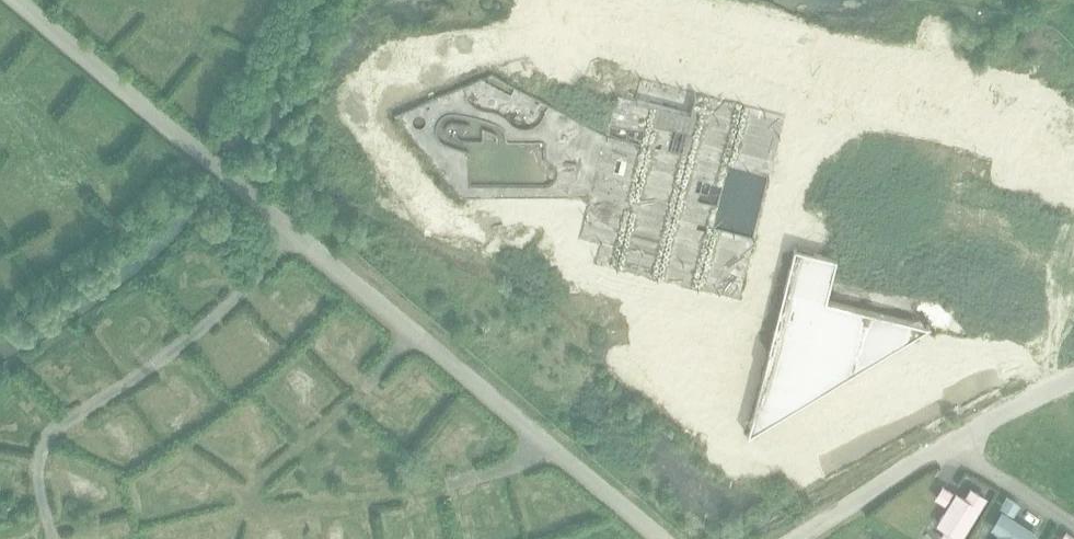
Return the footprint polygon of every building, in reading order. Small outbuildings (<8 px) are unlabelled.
[(69,5),(102,27),(113,11),(97,0),(73,0),(69,5)] [(12,16),(0,6),(0,28),(1,29),(12,16)] [(491,74),(392,116),(460,199),(589,199),(579,240),(599,245),(594,265),(739,301),(755,238),(715,227),(729,169),(770,179),(786,115),(641,79),(636,99),(615,94),(605,134),(491,74)] [(752,413),(774,419),(903,341),(908,320),(923,324),(923,326),(949,332),(959,292),(1072,352),(1073,352),(1073,227),(975,227),(985,187),(964,181),(970,161),(824,125),(808,189),(849,199),(834,257),(794,247),(752,413)] [(0,253),(0,284),(12,279),(1,253),(0,253)] [(129,475),(133,491),(145,487),(140,472),(129,475)] [(75,501),(91,498),(88,483),(72,486),(75,501)] [(956,494),(938,523),(946,528),(941,538),(943,538),(959,538),(984,497),(970,489),(964,499),(956,494)] [(476,526),(489,523),(486,509),(472,512),(476,526)] [(1036,534),(1002,514),(994,527),(1002,533),(999,538),(1033,538),(1036,534)]
